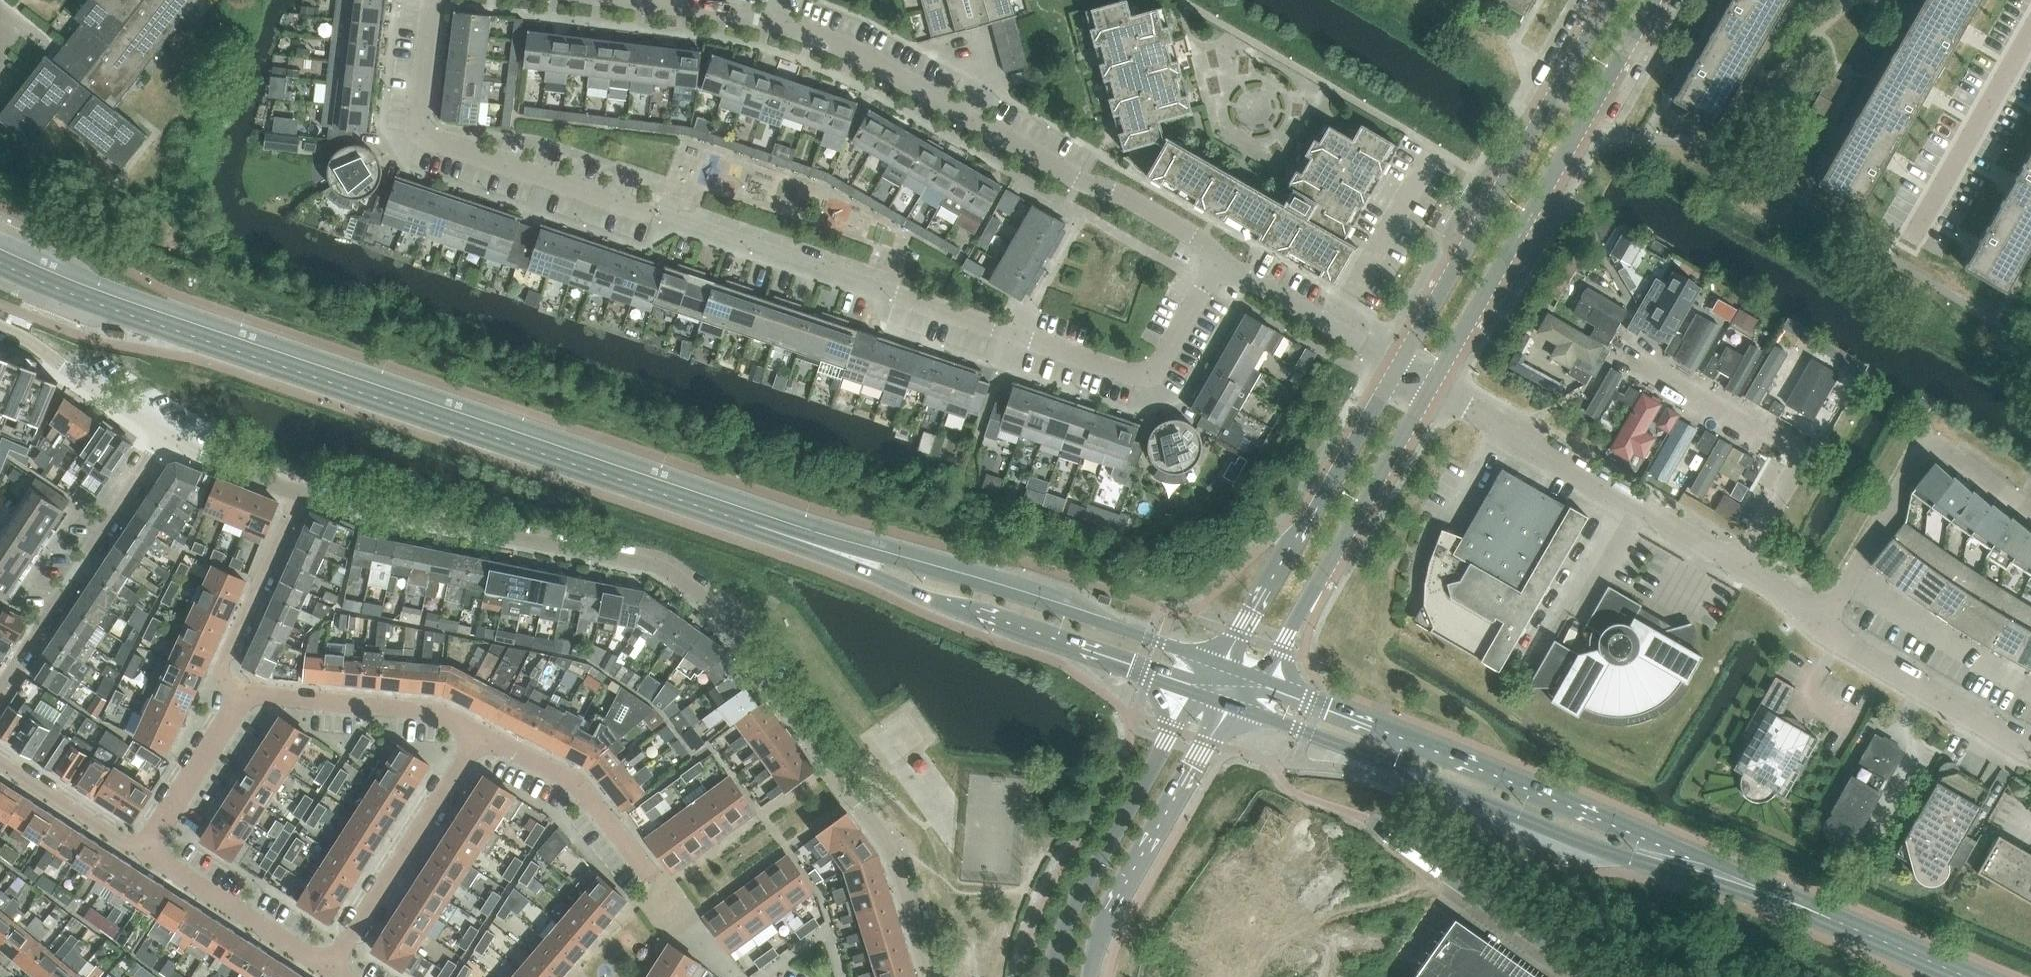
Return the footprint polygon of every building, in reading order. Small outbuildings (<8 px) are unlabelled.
[(78,17),(77,16),(76,17),(83,23),(53,62),(46,56),(45,57),(46,57),(0,116),(0,118),(33,144),(34,143),(57,114),(71,125),(71,126),(123,167),(148,136),(114,109),(200,0),(91,0),(78,17)] [(336,19),(384,24),(387,3),(362,0),(338,0),(336,19)] [(1015,17),(1015,16),(1010,0),(922,0),(932,38),(932,39),(992,23),(995,37),(1019,31),(1015,17)] [(1123,150),(1128,148),(1131,156),(1126,159),(1134,167),(1141,173),(1143,166),(1149,170),(1146,175),(1335,284),(1357,247),(1345,239),(1398,146),(1361,125),(1353,139),(1324,122),(1287,186),(1293,189),(1284,204),(1166,138),(1165,139),(1160,121),(1192,112),(1164,7),(1131,15),(1127,0),(1124,0),(1086,10),(1123,150)] [(1532,0),(1501,0),(1525,13),(1532,0)] [(1786,0),(1730,0),(1713,30),(1755,55),(1786,0)] [(1970,18),(1933,0),(1924,0),(1891,57),(1933,81),(1970,18)] [(1970,18),(1980,0),(1933,0),(1970,18)] [(453,34),(488,38),(490,17),(491,17),(491,15),(456,11),(455,12),(456,12),(453,34)] [(513,36),(521,37),(524,19),(515,18),(513,36)] [(336,19),(333,40),(381,46),(384,24),(336,19)] [(1715,123),(1754,56),(1713,30),(1673,99),(1715,123)] [(525,66),(546,69),(550,35),(529,32),(528,31),(524,67),(525,67),(525,66)] [(1022,43),(1019,31),(995,37),(999,49),(1022,43)] [(451,55),(485,59),(488,38),(453,34),(451,55)] [(566,84),(568,71),(572,37),(550,35),(546,69),(545,81),(566,84)] [(568,71),(589,74),(593,40),(572,37),(568,71)] [(330,61),(342,63),(379,67),(381,46),(333,40),(330,61)] [(588,86),(609,89),(611,77),(615,42),(593,40),(589,74),(588,86)] [(632,79),(654,82),(658,48),(658,43),(645,41),(644,46),(636,45),(632,79)] [(611,77),(632,79),(636,45),(615,42),(611,77)] [(658,43),(658,48),(654,82),(675,84),(679,50),(670,49),(671,44),(658,43)] [(1025,54),(1022,43),(999,49),(1002,61),(1025,54)] [(510,62),(518,63),(520,47),(512,46),(510,62)] [(679,50),(675,84),(696,87),(697,88),(702,52),(700,52),(700,53),(679,50)] [(1028,66),(1025,54),(1002,61),(1005,72),(1028,66)] [(448,76),(482,81),(485,59),(451,55),(448,76)] [(703,88),(723,95),(734,63),(714,56),(714,55),(713,55),(701,89),(703,89),(703,88)] [(1896,145),(1933,81),(1891,57),(1854,121),(1896,145)] [(723,95),(744,102),(754,70),(746,67),(748,62),(735,58),(734,63),(723,95)] [(328,83),(340,84),(376,89),(379,67),(342,63),(330,61),(328,83)] [(508,79),(516,80),(518,63),(510,62),(508,79)] [(741,110),(761,117),(775,76),(754,70),(744,102),(741,110)] [(1024,81),(1021,72),(1012,75),(1014,84),(1024,81)] [(1823,87),(1819,94),(1836,104),(1848,85),(1830,75),(1823,87)] [(448,76),(446,98),(480,102),(482,81),(448,76)] [(761,117),(782,124),(795,83),(775,76),(761,117)] [(328,83),(325,104),(374,110),(376,89),(340,84),(328,83)] [(782,124),(802,131),(816,90),(795,83),(782,124)] [(505,100),(514,101),(516,85),(507,84),(505,100)] [(805,123),(825,129),(836,97),(816,90),(805,123)] [(1819,94),(1811,108),(1829,118),(1830,117),(1836,104),(1819,94)] [(825,129),(846,136),(846,137),(847,137),(858,104),(857,103),(856,104),(836,97),(825,129)] [(480,102),(446,98),(443,119),(442,119),(442,120),(478,124),(478,123),(477,123),(480,102)] [(374,110),(325,104),(323,126),(330,127),(334,127),(334,128),(353,130),(370,132),(371,133),(374,110)] [(524,115),(541,117),(542,108),(525,106),(524,115)] [(541,117),(557,119),(558,110),(542,108),(541,117)] [(502,127),(510,128),(513,111),(504,110),(502,127)] [(853,141),(871,151),(889,121),(870,111),(870,110),(869,110),(852,141),(853,141)] [(567,120),(584,122),(585,114),(568,112),(567,120)] [(585,114),(584,122),(600,124),(601,116),(585,114)] [(610,125),(626,127),(627,119),(611,117),(610,125)] [(627,119),(626,127),(643,129),(644,121),(627,119)] [(907,132),(889,121),(871,151),(890,162),(907,132)] [(1896,145),(1854,121),(1818,183),(1860,207),(1896,145)] [(652,130),(669,132),(670,124),(653,122),(652,130)] [(669,132),(686,135),(687,126),(670,124),(669,132)] [(330,127),(328,139),(352,142),(353,130),(334,128),(334,127),(330,127)] [(692,136),(708,141),(711,133),(695,128),(692,136)] [(890,162),(909,173),(926,143),(907,132),(890,162)] [(712,143),(728,148),(731,140),(715,135),(712,143)] [(903,183),(922,194),(928,184),(945,154),(937,149),(940,145),(928,139),(926,143),(909,173),(903,183)] [(731,140),(728,148),(744,153),(747,145),(731,140)] [(332,187),(378,157),(374,153),(370,149),(365,147),(360,145),(355,145),(350,145),(345,147),(340,149),(336,153),(332,157),(330,162),(328,172),(330,182),(332,187)] [(753,156),(769,162),(772,154),(756,148),(753,156)] [(2001,203),(2030,222),(2030,151),(2001,203)] [(769,162),(785,167),(788,159),(772,154),(769,162)] [(928,184),(946,194),(964,164),(945,154),(928,184)] [(332,187),(324,192),(328,197),(332,201),(340,206),(346,208),(353,209),(353,199),(360,199),(365,197),(370,195),(374,191),(378,187),(380,182),(382,177),(382,172),(381,165),(380,162),(378,158),(332,187)] [(794,170),(810,175),(813,167),(797,162),(794,170)] [(946,194),(965,205),(982,175),(964,164),(946,194)] [(813,167),(810,175),(826,181),(829,173),(813,167)] [(982,175),(965,205),(961,212),(981,223),(984,217),(1002,186),(1001,185),(1001,186),(982,175)] [(403,229),(407,218),(419,183),(397,176),(397,177),(392,193),(386,211),(385,216),(383,223),(403,229)] [(833,185),(847,193),(852,186),(837,178),(833,185)] [(424,236),(427,225),(439,190),(419,183),(407,218),(403,229),(424,236)] [(381,189),(373,212),(374,212),(385,216),(386,211),(392,193),(381,189)] [(852,196),(866,204),(870,197),(856,189),(852,196)] [(1007,189),(997,207),(1010,214),(1020,197),(1007,189)] [(424,236),(444,243),(448,232),(460,197),(439,190),(427,225),(424,236)] [(444,243),(465,250),(480,203),(460,197),(448,232),(444,243)] [(870,197),(866,204),(881,213),(885,205),(870,197)] [(485,257),(485,256),(489,245),(501,210),(480,203),(465,250),(485,257)] [(2030,248),(2030,222),(2001,203),(1964,267),(2006,291),(2030,248)] [(1066,223),(1034,205),(990,282),(1022,300),(1039,270),(1043,272),(1063,237),(1059,235),(1066,223)] [(517,266),(518,265),(519,261),(527,238),(516,234),(521,218),(522,219),(522,217),(501,210),(489,245),(485,256),(517,266)] [(889,217),(903,226),(908,218),(893,210),(889,217)] [(908,218),(903,226),(918,234),(922,227),(908,218)] [(518,265),(550,275),(564,232),(543,224),(542,226),(543,226),(538,241),(527,238),(519,261),(518,265)] [(1626,228),(1611,254),(1629,265),(1644,239),(1626,228)] [(926,239),(941,247),(945,240),(931,231),(926,239)] [(569,285),(585,238),(564,232),(550,275),(549,278),(569,285)] [(585,238),(569,285),(590,292),(590,290),(605,245),(585,238)] [(945,240),(941,247),(955,255),(960,248),(945,240)] [(626,252),(605,245),(590,290),(611,297),(611,296),(626,252)] [(626,252),(614,287),(611,296),(632,303),(646,259),(626,252)] [(963,266),(980,276),(985,268),(968,258),(963,266)] [(652,310),(654,304),(667,266),(646,259),(632,303),(652,310)] [(652,310),(676,318),(678,312),(693,268),(683,265),(681,271),(667,266),(654,304),(652,310)] [(702,271),(693,268),(678,312),(702,320),(715,282),(700,277),(702,271)] [(699,329),(723,337),(726,328),(740,284),(731,281),(729,287),(715,282),(702,320),(699,329)] [(726,328),(750,336),(762,298),(748,293),(750,287),(740,284),(726,328)] [(750,336),(773,344),(788,300),(779,297),(777,303),(762,298),(750,336)] [(773,344),(797,352),(810,314),(796,309),(798,303),(788,300),(773,344)] [(1242,311),(1231,330),(1263,349),(1273,355),(1284,335),(1243,312),(1243,311),(1242,311)] [(1626,329),(1637,336),(1647,318),(1636,312),(1626,329)] [(797,352),(821,360),(836,316),(827,313),(825,319),(810,314),(797,352)] [(821,360),(845,368),(858,330),(844,325),(846,319),(836,316),(821,360)] [(1596,325),(1590,336),(1607,346),(1614,335),(1596,325)] [(858,330),(845,368),(842,376),(863,383),(878,337),(858,330)] [(1231,330),(1220,349),(1252,367),(1263,349),(1231,330)] [(1664,351),(1675,358),(1685,340),(1674,334),(1664,351)] [(1525,335),(1516,351),(1523,355),(1531,339),(1525,335)] [(863,383),(883,390),(899,343),(878,337),(863,383)] [(899,343),(883,390),(904,397),(908,385),(919,350),(899,343)] [(1220,349),(1210,368),(1248,390),(1259,371),(1252,367),(1220,349)] [(908,385),(928,392),(940,357),(919,350),(908,385)] [(1515,353),(1508,365),(1561,394),(1565,388),(1518,362),(1521,357),(1515,353)] [(8,453),(10,449),(27,456),(32,444),(40,426),(58,383),(38,374),(39,370),(9,357),(8,358),(0,354),(0,474),(8,453)] [(1702,373),(1713,380),(1723,362),(1712,356),(1702,373)] [(940,357),(928,392),(924,403),(945,410),(960,364),(940,357)] [(1574,363),(1568,374),(1585,384),(1592,373),(1574,363)] [(945,410),(965,417),(968,410),(979,414),(987,392),(976,388),(981,372),(982,372),(982,371),(960,364),(945,410)] [(1210,368),(1199,386),(1238,409),(1248,390),(1210,368)] [(1304,373),(1297,369),(1290,380),(1298,385),(1304,373)] [(1004,417),(1024,424),(1036,389),(1014,382),(1014,383),(1009,399),(998,395),(990,418),(1002,422),(1004,417)] [(1238,409),(1199,386),(1188,406),(1189,407),(1189,406),(1203,414),(1220,424),(1220,423),(1224,426),(1218,436),(1234,446),(1235,445),(1234,444),(1237,437),(1237,432),(1236,428),(1234,423),(1230,421),(1238,409)] [(1619,404),(1630,410),(1640,393),(1629,386),(1619,404)] [(1294,392),(1286,387),(1276,406),(1284,410),(1294,392)] [(1036,389),(1024,424),(1020,436),(1041,442),(1056,396),(1036,389)] [(1041,442),(1061,449),(1077,403),(1056,396),(1041,442)] [(49,463),(54,454),(83,411),(74,406),(74,403),(70,400),(68,400),(65,399),(51,424),(54,427),(46,438),(54,443),(47,453),(42,450),(34,461),(46,469),(49,463)] [(1768,411),(1779,417),(1785,406),(1774,400),(1768,411)] [(1097,410),(1077,403),(1061,449),(1082,456),(1097,410)] [(1657,426),(1668,432),(1678,415),(1667,408),(1657,426)] [(1082,456),(1102,463),(1118,417),(1097,410),(1082,456)] [(70,448),(78,454),(100,423),(98,422),(99,419),(94,416),(92,417),(83,411),(54,454),(49,463),(56,467),(62,457),(63,458),(68,448),(69,449),(70,448)] [(1203,414),(1197,424),(1218,436),(1224,426),(1220,423),(1220,424),(1203,414)] [(1118,417),(1102,463),(1114,467),(1112,474),(1115,481),(1130,486),(1136,467),(1125,463),(1126,458),(1127,459),(1133,440),(1138,425),(1139,425),(1139,424),(1118,417)] [(1165,421),(1185,471),(1190,469),(1194,465),(1198,461),(1200,456),(1202,451),(1202,446),(1202,441),(1200,436),(1198,432),(1195,428),(1192,425),(1188,422),(1184,420),(1180,419),(1175,419),(1170,419),(1165,421)] [(117,432),(103,422),(101,421),(100,423),(78,454),(69,468),(79,475),(75,481),(80,485),(81,484),(85,478),(86,479),(117,432)] [(1188,481),(1185,471),(1165,421),(1160,423),(1156,427),(1152,431),(1150,436),(1148,446),(1150,456),(1152,461),(1156,465),(1161,470),(1156,478),(1162,481),(1172,483),(1182,483),(1188,481)] [(1695,447),(1706,454),(1717,437),(1705,430),(1695,447)] [(134,444),(123,437),(117,432),(86,479),(85,478),(81,484),(97,496),(134,444)] [(1126,458),(1125,463),(1136,467),(1138,462),(1144,444),(1133,440),(1127,459),(1126,458)] [(10,449),(8,453),(27,466),(31,457),(27,456),(10,449)] [(1755,458),(1744,452),(1744,453),(1738,462),(1750,469),(1756,459),(1755,458)] [(170,463),(159,480),(175,491),(180,485),(206,495),(214,476),(176,461),(170,463)] [(1911,492),(1931,507),(1952,478),(1933,464),(1911,492)] [(1414,621),(1499,670),(1588,516),(1570,506),(1569,507),(1502,468),(1463,537),(1442,529),(1430,562),(1425,582),(1424,603),(1414,621)] [(1931,507),(1950,521),(1972,492),(1952,478),(1931,507)] [(239,486),(220,479),(206,512),(226,520),(239,486)] [(159,480),(148,497),(172,513),(183,497),(175,491),(159,480)] [(7,597),(18,580),(29,563),(40,547),(51,530),(62,513),(70,501),(55,491),(40,482),(32,494),(21,510),(10,527),(0,542),(0,592),(7,597)] [(226,520),(245,527),(257,494),(239,486),(226,520)] [(1950,521),(1970,535),(1991,506),(1972,492),(1950,521)] [(245,527),(263,535),(277,502),(258,494),(245,527)] [(1727,496),(1718,511),(1732,519),(1741,504),(1727,496)] [(137,513),(162,529),(175,538),(186,522),(172,513),(148,497),(137,513)] [(1105,513),(1093,508),(1094,506),(1089,504),(1083,519),(1114,529),(1120,514),(1106,510),(1105,513)] [(1970,535),(1991,549),(2011,519),(1991,506),(1970,535)] [(312,511),(305,528),(332,540),(350,549),(355,530),(349,528),(347,533),(337,529),(340,523),(317,512),(312,511)] [(137,513),(126,529),(151,545),(162,529),(137,513)] [(1991,549),(2011,562),(2030,532),(2011,519),(1991,549)] [(1881,573),(1890,580),(1922,534),(1905,521),(1870,564),(1881,573)] [(305,528),(297,545),(324,557),(328,549),(349,559),(350,549),(332,540),(305,528)] [(116,545),(140,561),(151,545),(126,529),(116,545)] [(2030,575),(2030,532),(2011,562),(2030,575)] [(364,565),(373,567),(378,538),(376,537),(375,535),(369,534),(366,535),(359,534),(350,578),(360,580),(364,565)] [(1890,580),(1910,595),(1941,547),(1922,534),(1890,580)] [(386,539),(378,538),(373,567),(369,584),(380,586),(383,569),(392,571),(398,541),(395,541),(394,539),(388,538),(386,539)] [(196,541),(192,550),(203,555),(207,546),(196,541)] [(417,545),(414,545),(413,543),(407,542),(405,543),(398,541),(392,571),(411,575),(417,545)] [(116,545),(105,561),(130,577),(140,561),(116,545)] [(324,557),(297,545),(289,562),(316,575),(324,557)] [(424,547),(417,545),(411,575),(407,592),(416,594),(418,584),(428,586),(430,578),(436,549),(433,549),(432,547),(426,545),(424,547)] [(1910,595),(1930,609),(1960,560),(1941,547),(1910,595)] [(226,553),(214,549),(211,558),(222,563),(226,553)] [(443,551),(436,549),(430,578),(428,586),(426,596),(436,598),(440,580),(449,582),(455,553),(452,552),(451,550),(445,549),(443,551)] [(474,557),(471,556),(470,554),(464,553),(462,554),(455,553),(449,582),(445,600),(465,604),(468,586),(474,557)] [(230,566),(241,570),(245,561),(233,556),(230,566)] [(481,558),(474,557),(468,586),(465,604),(464,607),(473,609),(476,597),(485,599),(487,590),(493,561),(490,560),(489,558),(483,557),(481,558)] [(1930,609),(1950,623),(1979,573),(1960,560),(1930,609)] [(119,593),(130,577),(105,561),(94,577),(119,593)] [(500,562),(493,561),(487,590),(485,599),(485,601),(503,604),(505,594),(506,594),(512,564),(509,564),(508,562),(502,561),(500,562)] [(181,562),(176,573),(185,577),(190,566),(181,562)] [(316,575),(289,562),(281,579),(308,592),(316,575)] [(345,574),(346,568),(343,567),(338,564),(330,581),(338,584),(341,586),(345,574)] [(519,566),(512,564),(506,594),(505,594),(503,604),(501,613),(508,614),(511,603),(523,606),(524,597),(525,597),(531,568),(528,568),(527,566),(521,565),(519,566)] [(246,581),(213,566),(204,586),(237,601),(246,581)] [(550,572),(547,571),(546,569),(540,568),(538,570),(531,568),(525,597),(524,597),(523,606),(521,613),(530,614),(533,599),(544,601),(550,572)] [(557,573),(550,572),(544,601),(563,605),(569,576),(566,575),(565,573),(559,572),(557,573)] [(1950,623),(1971,636),(1999,586),(1979,573),(1950,623)] [(399,576),(391,574),(388,590),(396,592),(399,576)] [(588,580),(585,579),(584,577),(578,576),(576,577),(569,576),(563,605),(560,620),(569,622),(572,607),(582,609),(588,580)] [(109,609),(119,593),(94,577),(84,593),(109,609)] [(308,592),(281,579),(274,597),(301,609),(308,592)] [(172,580),(167,591),(176,596),(181,585),(172,580)] [(595,581),(588,580),(582,609),(577,632),(587,634),(590,618),(600,620),(601,613),(607,583),(604,583),(603,581),(597,580),(595,581)] [(614,585),(607,583),(601,613),(600,620),(605,621),(603,630),(617,633),(619,624),(620,617),(626,587),(623,587),(622,585),(616,583),(614,585)] [(228,620),(237,601),(204,586),(196,605),(228,620)] [(1551,700),(1575,714),(1578,716),(1583,707),(1588,709),(1594,712),(1600,714),(1607,715),(1613,716),(1619,716),(1626,716),(1632,715),(1638,713),(1644,712),(1650,709),(1656,706),(1661,703),(1666,699),(1671,694),(1675,690),(1679,685),(1682,680),(1687,682),(1702,655),(1692,650),(1692,642),(1692,636),(1691,630),(1690,624),(1691,624),(1690,623),(1664,630),(1663,627),(1646,617),(1639,619),(1635,617),(1642,605),(1608,586),(1582,631),(1583,632),(1587,625),(1601,633),(1599,637),(1598,643),(1599,647),(1578,653),(1554,639),(1528,686),(1528,687),(1559,687),(1551,700)] [(1971,636),(1992,648),(2019,598),(1999,586),(1971,636)] [(633,589),(626,587),(620,617),(619,624),(635,627),(637,622),(638,620),(644,591),(642,590),(641,588),(635,587),(633,589)] [(337,603),(339,596),(326,590),(323,598),(336,604),(337,603)] [(161,602),(170,606),(176,596),(167,591),(161,602)] [(654,598),(646,592),(644,591),(638,620),(637,622),(635,627),(628,641),(634,645),(641,635),(648,641),(653,633),(670,609),(669,608),(668,606),(663,602),(661,603),(655,599),(654,598)] [(84,593),(73,609),(98,625),(109,609),(84,593)] [(315,615),(301,609),(274,597),(266,614),(293,626),(297,618),(311,624),(315,626),(322,619),(319,617),(315,615)] [(2013,660),(2030,624),(2030,605),(2019,598),(1992,648),(2013,660)] [(364,603),(345,599),(343,609),(362,612),(363,609),(364,603)] [(370,614),(371,610),(373,601),(365,599),(364,603),(363,609),(362,612),(370,614)] [(328,607),(320,603),(315,615),(319,617),(322,619),(332,608),(331,608),(328,607)] [(220,638),(228,620),(196,605),(187,623),(220,638)] [(22,637),(26,630),(25,626),(27,622),(0,608),(0,633),(15,641),(16,642),(18,638),(22,637)] [(73,609),(62,625),(87,641),(98,625),(73,609)] [(677,614),(670,609),(653,633),(648,641),(647,642),(655,648),(661,639),(669,645),(686,620),(684,619),(684,617),(679,613),(677,614)] [(422,615),(402,611),(400,621),(420,625),(422,615)] [(441,615),(428,612),(425,625),(438,628),(441,615)] [(341,617),(340,630),(348,631),(349,619),(349,615),(341,613),(341,617)] [(285,643),(289,635),(300,640),(304,641),(304,640),(307,633),(304,631),(293,626),(266,614),(258,631),(285,643)] [(153,616),(148,627),(157,632),(162,621),(153,616)] [(460,621),(441,617),(438,628),(458,632),(459,624),(460,621)] [(367,620),(357,618),(357,622),(356,630),(366,631),(367,624),(367,620)] [(692,625),(686,620),(669,645),(676,649),(685,656),(702,631),(700,630),(700,628),(695,625),(692,625)] [(366,645),(365,657),(362,686),(381,689),(384,659),(387,623),(379,621),(376,646),(366,645)] [(212,657),(220,638),(187,623),(179,642),(212,657)] [(472,627),(459,624),(458,632),(470,634),(472,627)] [(2030,670),(2030,624),(2013,660),(2030,670)] [(87,641),(62,625),(52,641),(77,657),(87,641)] [(143,638),(152,642),(157,632),(148,627),(143,638)] [(497,630),(486,628),(484,637),(496,640),(497,630)] [(307,647),(306,651),(303,681),(323,683),(326,653),(319,652),(321,630),(317,630),(311,636),(307,647)] [(508,642),(510,633),(497,630),(496,640),(508,642)] [(298,650),(285,644),(285,643),(258,631),(250,648),(277,661),(281,652),(297,659),(301,661),(302,652),(298,650)] [(434,642),(445,643),(445,634),(435,632),(427,631),(426,631),(423,662),(420,692),(439,694),(442,664),(432,663),(434,642)] [(708,636),(702,631),(685,656),(676,667),(692,678),(696,673),(700,667),(701,667),(703,665),(705,668),(729,651),(718,643),(716,641),(715,639),(711,636),(708,636)] [(533,646),(534,642),(535,636),(520,633),(516,632),(516,634),(514,643),(533,646)] [(535,646),(551,650),(553,639),(537,635),(535,646)] [(13,644),(0,637),(0,662),(2,663),(7,656),(10,655),(12,650),(11,647),(13,644)] [(572,642),(557,639),(554,651),(569,654),(572,642)] [(66,673),(77,657),(52,641),(41,657),(66,673)] [(203,675),(212,657),(179,642),(171,661),(203,675)] [(492,686),(504,661),(512,647),(493,643),(488,652),(475,677),(461,703),(478,712),(492,686)] [(609,651),(591,643),(588,658),(599,665),(602,662),(609,651)] [(515,683),(522,670),(531,651),(512,647),(504,661),(492,686),(478,712),(495,721),(509,694),(515,683)] [(250,648),(242,666),(266,677),(299,680),(300,670),(277,661),(250,648)] [(705,668),(717,684),(741,667),(729,650),(729,651),(705,668)] [(619,656),(609,651),(602,662),(599,665),(609,672),(611,668),(619,656)] [(130,663),(139,668),(144,658),(135,653),(130,663)] [(323,683),(342,685),(345,655),(326,653),(323,683)] [(365,657),(345,655),(342,685),(343,684),(362,686),(365,657)] [(66,673),(41,657),(30,673),(55,689),(66,673)] [(567,671),(571,663),(573,660),(558,657),(557,660),(554,665),(567,671)] [(381,689),(400,690),(403,661),(384,659),(381,689)] [(568,670),(585,679),(588,673),(590,669),(591,666),(592,666),(590,664),(589,664),(587,663),(573,660),(571,664),(568,670)] [(195,694),(203,675),(171,661),(162,679),(195,694)] [(420,692),(423,663),(403,661),(400,690),(420,692)] [(628,668),(618,661),(610,672),(620,679),(628,668)] [(139,668),(130,663),(124,674),(133,679),(139,668)] [(461,703),(475,677),(452,665),(447,665),(446,665),(442,664),(439,694),(443,694),(461,703)] [(532,692),(534,689),(537,682),(543,670),(535,666),(529,677),(531,678),(526,689),(515,683),(509,694),(495,721),(513,730),(526,703),(532,692)] [(606,675),(592,666),(590,670),(588,673),(601,682),(604,679),(606,675)] [(717,684),(728,700),(752,683),(741,667),(717,684)] [(640,675),(630,668),(622,679),(632,687),(640,675)] [(664,685),(648,675),(637,691),(652,702),(661,689),(664,685)] [(1797,689),(1776,677),(1745,730),(1757,737),(1753,745),(1748,743),(1734,769),(1743,774),(1740,781),(1741,789),(1743,792),(1748,798),(1755,801),(1767,800),(1770,798),(1775,793),(1784,798),(1818,739),(1780,717),(1797,689)] [(186,712),(195,694),(162,679),(154,698),(186,712)] [(728,700),(704,718),(709,725),(725,713),(731,722),(764,698),(752,683),(728,700)] [(610,747),(619,739),(630,730),(643,720),(655,710),(622,687),(620,690),(606,718),(596,713),(587,732),(580,728),(579,728),(578,730),(564,756),(576,762),(581,758),(586,765),(609,747),(610,747)] [(111,700),(120,705),(125,694),(116,689),(111,700)] [(544,712),(547,705),(551,698),(534,689),(532,692),(526,703),(513,730),(530,739),(544,712)] [(660,707),(662,704),(668,694),(661,689),(652,702),(660,707)] [(145,716),(178,731),(186,712),(154,698),(153,697),(145,716)] [(561,721),(565,714),(566,711),(570,703),(561,699),(556,709),(547,705),(544,712),(530,739),(547,747),(561,721)] [(28,719),(33,712),(12,700),(0,719),(0,737),(4,737),(13,743),(28,719)] [(120,705),(111,700),(106,711),(114,715),(120,705)] [(673,700),(666,707),(663,710),(670,719),(681,710),(673,700)] [(778,718),(766,702),(737,723),(745,733),(730,744),(735,750),(749,740),(778,718)] [(652,730),(661,723),(665,721),(655,710),(643,720),(652,730)] [(681,710),(670,719),(682,734),(685,732),(693,726),(681,710)] [(579,728),(580,728),(584,720),(566,711),(565,714),(561,721),(547,747),(564,756),(578,730),(579,728)] [(12,744),(32,758),(47,734),(52,725),(33,712),(28,719),(13,743),(12,744)] [(178,731),(145,716),(136,736),(169,751),(178,731)] [(87,717),(79,730),(85,734),(88,731),(91,733),(97,723),(94,721),(87,717)] [(280,718),(268,736),(299,755),(310,737),(280,718)] [(790,735),(778,718),(749,740),(757,750),(743,760),(747,767),(762,756),(790,735)] [(664,727),(658,732),(666,743),(673,738),(676,735),(667,725),(664,727)] [(32,758),(52,771),(54,769),(73,738),(54,726),(47,734),(32,758)] [(689,738),(697,732),(693,726),(685,732),(682,734),(686,741),(689,738)] [(73,784),(93,797),(120,755),(123,757),(129,747),(124,741),(107,730),(93,751),(73,782),(73,784)] [(357,744),(365,749),(372,739),(363,734),(357,744)] [(773,772),(803,751),(790,735),(762,756),(769,766),(755,777),(759,783),(773,772)] [(1903,751),(1876,735),(1832,810),(1834,815),(1829,818),(1826,822),(1824,830),(1828,837),(1835,841),(1840,841),(1845,839),(1849,835),(1853,837),(1852,840),(1903,751)] [(257,753),(288,772),(299,755),(268,736),(257,753)] [(72,781),(73,782),(93,751),(73,738),(54,769),(62,774),(63,778),(68,781),(72,781)] [(675,742),(671,745),(681,758),(685,755),(688,752),(679,739),(675,742)] [(365,749),(357,744),(350,754),(359,760),(365,749)] [(136,753),(146,760),(152,751),(142,745),(136,753)] [(430,765),(399,746),(388,764),(418,783),(430,765)] [(609,747),(586,765),(598,780),(621,762),(610,747),(609,747)] [(152,751),(146,760),(156,766),(162,758),(152,751)] [(803,751),(774,773),(781,783),(767,793),(771,800),(786,789),(786,790),(815,768),(803,751)] [(288,772),(257,753),(246,770),(277,789),(288,772)] [(328,760),(321,770),(330,775),(336,765),(328,760)] [(690,768),(696,776),(706,769),(700,761),(690,768)] [(598,780),(610,795),(633,777),(621,762),(598,780)] [(388,764),(377,781),(407,801),(418,783),(388,764)] [(96,798),(114,810),(134,780),(116,768),(96,798)] [(335,778),(343,784),(350,774),(341,768),(335,778)] [(690,768),(681,775),(686,783),(696,776),(690,768)] [(235,787),(266,807),(277,789),(246,770),(235,787)] [(315,780),(323,785),(330,775),(321,770),(315,780)] [(1935,785),(1895,855),(1911,864),(1913,872),(1915,876),(1918,880),(1922,883),(1926,885),(1931,885),(1936,884),(1940,883),(1944,880),(1947,876),(1949,872),(1949,867),(1949,863),(1960,869),(1976,841),(1965,835),(1979,810),(1967,803),(1979,783),(1979,782),(1978,782),(1968,776),(1957,770),(1942,774),(1936,785),(1935,785)] [(473,794),(503,814),(502,815),(511,820),(523,801),(514,796),(515,796),(484,776),(473,794)] [(633,777),(610,795),(622,810),(645,792),(633,777)] [(755,812),(730,777),(708,793),(734,828),(755,812)] [(343,784),(335,778),(328,788),(337,794),(343,784)] [(134,780),(114,810),(132,821),(152,791),(134,780)] [(407,801),(377,781),(366,798),(396,818),(407,801)] [(8,821),(24,796),(19,792),(16,793),(7,786),(0,797),(0,816),(8,821)] [(235,787),(224,804),(254,824),(266,807),(235,787)] [(650,798),(656,806),(665,799),(659,791),(650,798)] [(734,828),(708,793),(688,808),(714,843),(734,828)] [(299,804),(307,809),(314,799),(306,794),(299,804)] [(473,794),(462,812),(492,831),(492,830),(502,815),(503,814),(473,794)] [(34,802),(24,796),(8,821),(24,832),(39,807),(34,804),(34,802)] [(396,818),(366,798),(354,815),(385,835),(396,818)] [(650,798),(640,805),(646,813),(656,806),(650,798)] [(313,813),(321,818),(328,808),(319,803),(313,813)] [(254,824),(224,804),(213,821),(243,841),(244,840),(254,824)] [(307,809),(299,804),(292,814),(301,820),(307,809)] [(24,832),(40,842),(57,816),(48,811),(45,811),(39,807),(24,832)] [(714,843),(688,808),(668,823),(693,858),(714,843)] [(492,831),(462,812),(451,829),(481,848),(480,849),(489,854),(501,836),(492,830),(492,831)] [(859,829),(847,812),(818,833),(805,844),(809,851),(823,840),(831,850),(859,829)] [(321,818),(313,813),(306,823),(314,828),(321,818)] [(374,852),(385,835),(354,815),(343,833),(374,852)] [(40,842),(57,853),(72,829),(66,825),(66,822),(57,816),(40,842)] [(243,841),(213,821),(201,840),(232,859),(240,864),(252,846),(244,840),(243,841)] [(531,832),(539,837),(546,827),(537,822),(531,832)] [(693,858),(668,823),(646,838),(672,873),(693,858)] [(277,838),(285,844),(292,834),(283,828),(277,838)] [(78,832),(72,829),(57,853),(73,863),(90,838),(81,832),(78,832)] [(470,865),(480,849),(481,848),(451,829),(439,846),(470,865)] [(859,829),(831,850),(816,861),(821,867),(835,857),(845,870),(877,854),(859,829)] [(545,843),(537,852),(551,863),(568,844),(556,830),(545,843)] [(539,837),(531,832),(524,842),(533,847),(539,837)] [(332,850),(363,869),(374,852),(343,833),(332,850)] [(1999,834),(1977,872),(2030,903),(2030,853),(1999,834)] [(290,847),(299,852),(305,842),(297,837),(290,847)] [(73,863),(89,874),(105,850),(99,846),(98,843),(90,838),(73,863)] [(285,844),(277,838),(270,848),(279,854),(285,844)] [(14,848),(6,843),(1,850),(0,852),(0,854),(7,860),(14,848)] [(470,865),(439,846),(428,863),(459,883),(470,865)] [(290,847),(284,857),(292,863),(299,852),(290,847)] [(14,848),(7,860),(14,864),(16,861),(21,854),(14,848)] [(79,909),(98,879),(106,884),(122,859),(114,853),(111,854),(105,850),(89,874),(75,896),(71,903),(69,906),(76,912),(79,909)] [(352,886),(363,869),(332,850),(321,867),(352,886)] [(886,882),(877,854),(845,870),(849,885),(832,890),(835,897),(886,882)] [(259,866),(268,871),(274,861),(266,855),(259,866)] [(509,866),(517,872),(524,862),(515,856),(509,866)] [(813,891),(787,856),(766,871),(792,907),(813,891)] [(122,859),(106,884),(122,895),(138,871),(132,867),(131,864),(122,859)] [(525,870),(534,876),(540,866),(532,860),(525,870)] [(448,900),(459,883),(428,863),(417,880),(448,900)] [(273,874),(281,880),(288,870),(279,864),(273,874)] [(24,874),(36,883),(37,882),(39,879),(42,875),(30,866),(26,870),(24,874)] [(517,872),(509,866),(502,876),(511,882),(517,872)] [(310,884),(341,903),(352,886),(321,867),(311,883),(310,884)] [(592,870),(590,869),(576,885),(585,893),(613,916),(627,900),(599,877),(592,870)] [(534,876),(525,870),(519,880),(527,886),(534,876)] [(138,905),(155,880),(147,874),(144,875),(138,871),(122,895),(138,905)] [(792,907),(766,871),(746,886),(771,922),(792,907)] [(37,882),(44,887),(49,880),(42,875),(39,879),(37,882)] [(341,903),(310,884),(311,883),(302,878),(290,896),(299,902),(329,922),(341,903)] [(133,952),(155,916),(171,892),(165,889),(165,886),(155,880),(154,881),(138,905),(130,918),(139,924),(137,927),(124,946),(133,952)] [(437,917),(448,900),(417,880),(406,897),(437,917)] [(892,901),(886,882),(835,897),(837,905),(854,899),(857,911),(892,901)] [(55,891),(52,894),(69,906),(71,903),(75,896),(59,885),(55,891)] [(771,922),(746,886),(725,901),(751,937),(771,922)] [(487,901),(495,906),(502,896),(493,890),(487,901)] [(613,916),(585,893),(572,908),(599,932),(613,916)] [(166,945),(176,930),(192,905),(193,904),(184,898),(181,899),(175,895),(159,919),(150,934),(166,945)] [(510,895),(503,905),(512,910),(518,900),(510,895)] [(426,934),(437,917),(406,897),(395,914),(426,934)] [(480,911),(489,916),(495,906),(487,901),(480,911)] [(751,937),(725,901),(704,917),(730,952),(751,937)] [(860,919),(864,931),(898,920),(892,901),(857,911),(841,917),(843,924),(860,919)] [(193,904),(176,930),(192,940),(208,916),(202,912),(202,910),(193,904)] [(57,905),(54,908),(66,917),(69,913),(57,905)] [(497,915),(505,920),(512,910),(503,905),(497,915)] [(86,914),(84,917),(99,928),(102,925),(106,918),(91,907),(86,914)] [(599,932),(572,908),(559,924),(586,947),(599,932)] [(17,923),(2,911),(0,914),(0,944),(17,923)] [(415,950),(426,934),(395,914),(384,932),(415,951),(415,950)] [(214,920),(208,916),(192,940),(209,951),(225,925),(217,919),(214,920)] [(804,924),(810,932),(820,925),(814,917),(804,924)] [(120,928),(106,918),(102,925),(99,928),(113,938),(115,935),(120,928)] [(1455,919),(1415,976),(1538,976),(1455,919)] [(898,920),(864,931),(847,936),(849,944),(866,938),(870,950),(904,940),(898,920)] [(14,958),(32,936),(17,923),(0,944),(0,949),(6,954),(9,954),(14,958)] [(586,947),(559,924),(545,939),(573,963),(586,947)] [(810,932),(804,924),(795,931),(801,939),(810,932)] [(225,925),(209,951),(225,961),(240,937),(235,933),(234,931),(225,925)] [(465,935),(473,940),(480,930),(471,925),(465,935)] [(481,940),(489,945),(496,935),(487,929),(481,940)] [(415,951),(384,932),(373,950),(403,969),(412,974),(424,956),(415,950),(415,951)] [(473,940),(465,935),(458,945),(467,950),(473,940)] [(32,936),(14,958),(20,963),(20,966),(28,972),(47,948),(32,936)] [(240,937),(225,961),(241,972),(258,946),(249,940),(247,941),(240,937)] [(545,939),(532,955),(558,976),(561,976),(573,963),(545,939)] [(489,945),(481,940),(474,950),(483,955),(489,945)] [(904,940),(870,950),(853,956),(855,963),(872,958),(876,970),(910,959),(904,940)] [(669,944),(657,962),(681,976),(702,976),(708,969),(699,963),(669,944)] [(250,976),(261,976),(273,958),(268,954),(267,952),(258,946),(241,972),(250,976)] [(764,954),(769,962),(779,955),(773,947),(764,954)] [(47,948),(28,972),(34,976),(49,976),(62,961),(47,948)] [(151,948),(146,957),(143,960),(152,966),(155,963),(160,954),(151,948)] [(769,962),(764,954),(754,961),(760,969),(769,962)] [(532,955),(519,970),(527,976),(558,976),(532,955)] [(291,967),(282,961),(279,962),(273,958),(261,976),(284,976),(291,967)] [(161,973),(167,976),(169,976),(170,975),(175,969),(178,964),(171,959),(163,969),(161,973)] [(442,969),(451,975),(457,965),(449,959),(442,969)] [(876,970),(859,975),(859,976),(916,976),(910,959),(876,970)] [(77,973),(62,961),(49,976),(74,976),(77,973)] [(134,975),(142,966),(137,962),(136,962),(128,972),(133,976),(134,975)] [(648,976),(681,976),(657,962),(648,976)] [(463,976),(469,976),(473,969),(465,964),(458,974),(463,976)] [(142,966),(140,969),(134,976),(135,976),(157,976),(142,966)] [(291,967),(284,976),(303,976),(300,976),(300,973),(291,967)] [(175,969),(170,975),(169,976),(187,976),(175,969)]
